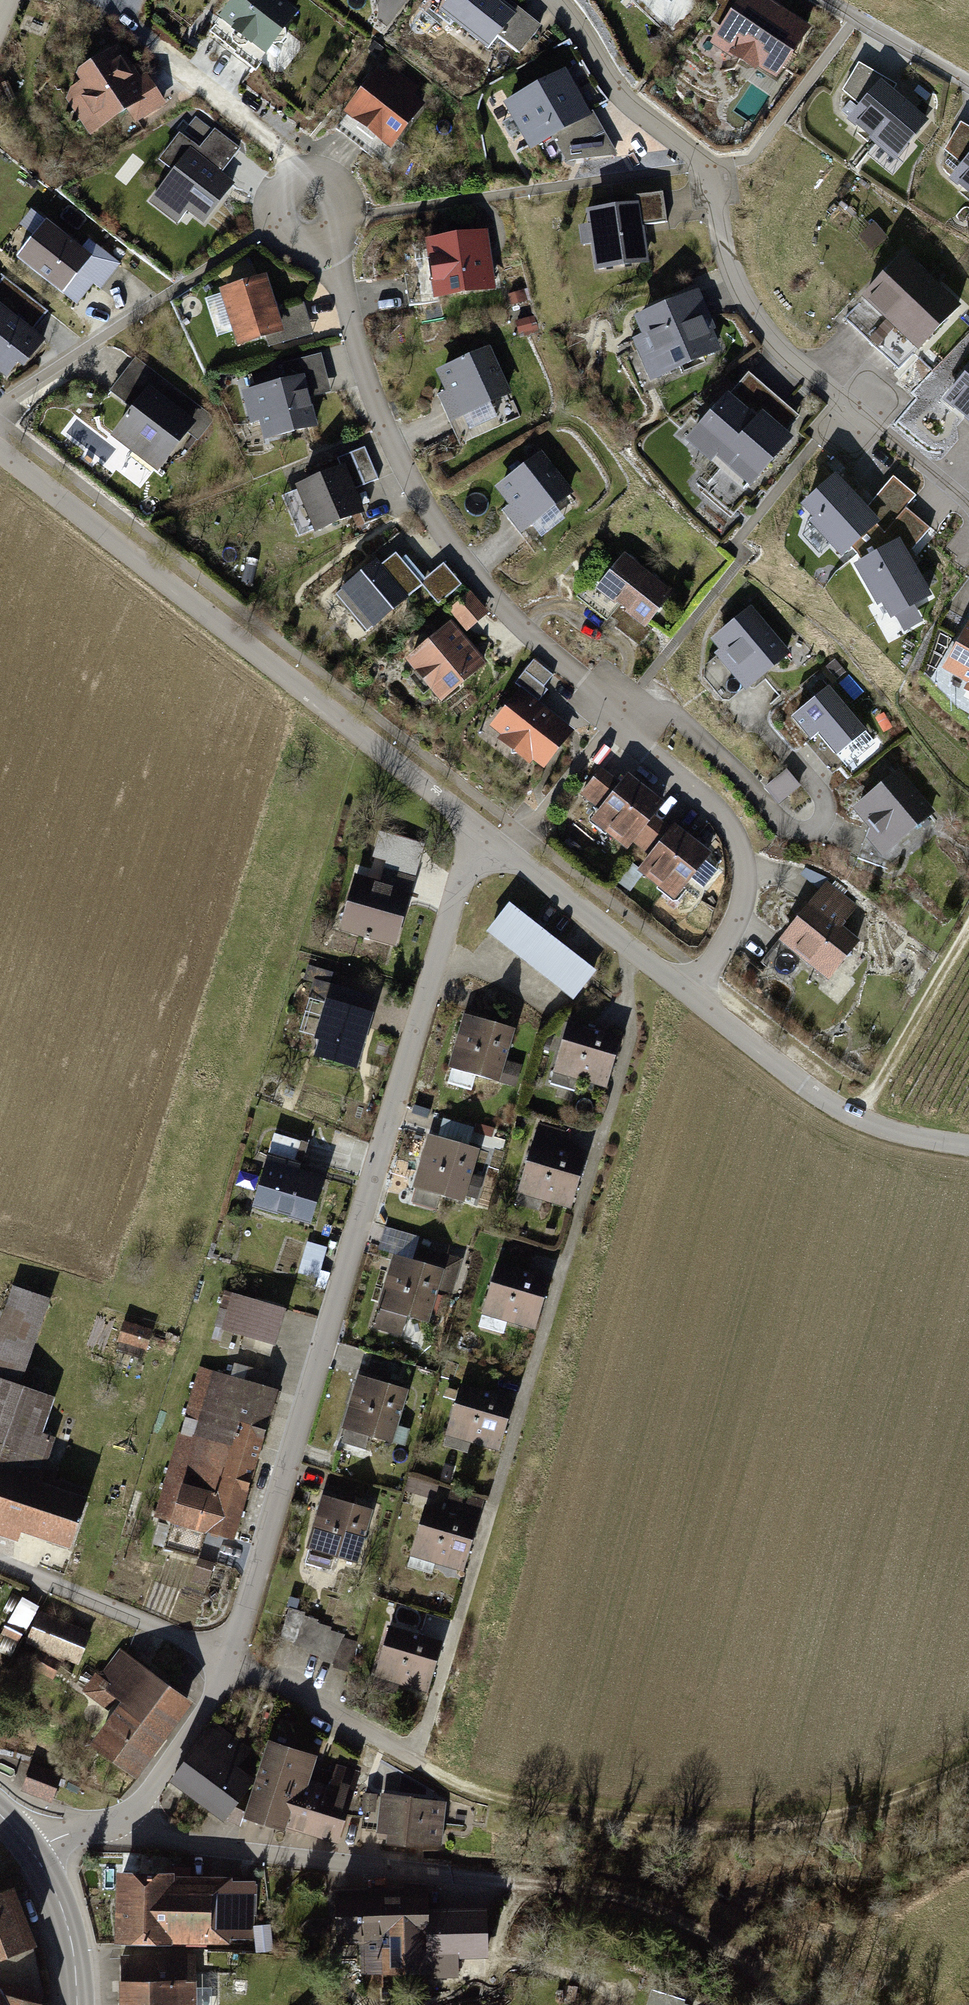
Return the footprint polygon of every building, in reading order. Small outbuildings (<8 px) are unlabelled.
[(283,0),(225,0),(211,18),(258,54),(294,8),(283,0)] [(497,0),(453,0),(441,15),(491,53),(518,17),(497,0)] [(758,0),(731,0),(702,44),(764,84),(800,27),(758,0)] [(135,78),(112,44),(63,76),(69,86),(56,95),(83,136),(119,113),(130,128),(163,106),(141,74),(135,78)] [(418,102),(370,66),(335,112),(383,148),(418,102)] [(585,113),(560,68),(496,103),(521,148),(585,113)] [(928,124),(880,85),(847,125),(895,164),(928,124)] [(588,118),(548,139),(560,162),(612,156),(588,118)] [(198,227),(230,183),(217,173),(236,148),(209,129),(194,150),(175,136),(157,161),(168,170),(144,202),(173,224),(180,214),(198,227)] [(948,185),(968,202),(968,159),(948,185)] [(641,202),(585,211),(588,230),(579,231),(582,250),(591,248),(595,276),(651,267),(641,202)] [(84,252),(45,221),(13,262),(74,310),(93,286),(100,292),(120,267),(90,244),(84,252)] [(484,232),(419,241),(426,299),(492,291),(484,232)] [(961,310),(903,256),(861,301),(919,354),(961,310)] [(259,276),(208,291),(225,348),(275,333),(259,276)] [(720,351),(693,290),(626,319),(634,338),(626,340),(645,384),(720,351)] [(0,312),(0,383),(1,383),(35,339),(0,312)] [(488,349),(425,374),(445,423),(508,397),(488,349)] [(801,420),(742,371),(683,442),(741,491),(801,420)] [(306,377),(241,393),(250,428),(260,425),(265,444),(319,431),(306,377)] [(946,406),(968,424),(968,377),(946,406)] [(188,421),(140,386),(102,437),(150,472),(188,421)] [(569,494),(538,453),(485,491),(517,533),(569,494)] [(357,513),(337,467),(285,489),(304,535),(357,513)] [(874,496),(897,513),(917,488),(894,471),(874,496)] [(877,528),(834,482),(802,513),(813,524),(810,527),(842,561),(877,528)] [(899,544),(853,571),(877,611),(881,608),(891,625),(933,601),(899,544)] [(415,587),(386,552),(335,596),(365,632),(407,597),(423,617),(457,589),(439,567),(415,587)] [(664,594),(616,557),(587,594),(634,632),(664,594)] [(466,596),(444,615),(461,635),(483,617),(466,596)] [(784,656),(745,609),(700,646),(738,693),(784,656)] [(958,621),(932,672),(959,686),(954,696),(968,704),(968,627),(958,621)] [(480,667),(444,624),(396,665),(432,707),(480,667)] [(860,731),(822,687),(780,722),(799,744),(808,737),(827,759),(860,731)] [(570,734),(515,691),(483,731),(537,774),(570,734)] [(779,800),(803,779),(788,762),(764,783),(779,800)] [(615,787),(596,771),(574,797),(591,810),(581,823),(620,855),(626,848),(638,858),(663,828),(647,815),(655,805),(622,778),(615,787)] [(926,813),(893,771),(843,811),(876,853),(926,813)] [(665,826),(629,872),(667,902),(703,855),(665,826)] [(376,883),(345,873),(328,932),(393,951),(413,879),(380,870),(376,883)] [(856,908),(823,882),(776,942),(825,980),(854,942),(839,930),(856,908)] [(591,976),(501,906),(477,936),(568,1006),(591,976)] [(362,1016),(317,1002),(301,1054),(347,1068),(362,1016)] [(507,1031),(462,1017),(446,1069),(490,1083),(507,1031)] [(616,1037),(560,1022),(547,1071),(603,1086),(616,1037)] [(503,1081),(518,1084),(522,1061),(507,1059),(503,1081)] [(475,1150),(427,1135),(410,1189),(459,1203),(475,1150)] [(581,1158),(525,1142),(510,1193),(567,1209),(581,1158)] [(303,1223),(316,1176),(257,1160),(244,1207),(303,1223)] [(320,1268),(327,1243),(308,1238),(302,1263),(320,1268)] [(441,1269),(389,1256),(375,1310),(428,1323),(441,1269)] [(542,1279),(487,1264),(474,1313),(529,1328),(542,1279)] [(7,1286),(0,1306),(0,1537),(11,1540),(14,1532),(62,1549),(81,1496),(106,1504),(128,1440),(86,1425),(73,1462),(50,1454),(55,1440),(39,1435),(52,1397),(20,1386),(50,1301),(7,1286)] [(278,1311),(221,1293),(211,1327),(267,1345),(278,1311)] [(150,1331),(122,1322),(115,1345),(144,1353),(150,1331)] [(275,1390),(198,1367),(186,1407),(199,1411),(192,1437),(179,1434),(153,1519),(229,1542),(275,1390)] [(404,1388),(354,1375),(339,1431),(388,1444),(404,1388)] [(510,1401),(453,1385),(439,1434),(496,1450),(510,1401)] [(435,1495),(438,1482),(411,1475),(408,1488),(435,1495)] [(366,1510),(319,1496),(303,1550),(349,1564),(366,1510)] [(474,1521),(415,1505),(402,1556),(460,1571),(474,1521)] [(310,1612),(285,1608),(279,1640),(293,1642),(292,1648),(308,1651),(307,1654),(325,1658),(325,1663),(337,1666),(337,1670),(348,1672),(353,1642),(343,1641),(343,1635),(330,1633),(331,1629),(319,1626),(320,1621),(308,1619),(310,1612)] [(86,1633),(35,1612),(21,1645),(73,1666),(86,1633)] [(439,1639),(384,1624),(369,1680),(424,1694),(439,1639)] [(184,1701),(118,1649),(80,1697),(102,1713),(77,1744),(122,1779),(184,1701)] [(242,1749),(208,1722),(162,1781),(212,1820),(243,1780),(227,1767),(242,1749)] [(309,1757),(255,1743),(231,1819),(331,1841),(350,1770),(328,1766),(324,1783),(303,1778),(309,1757)] [(57,1776),(25,1765),(16,1789),(48,1800),(57,1776)] [(444,1801),(375,1795),(372,1838),(440,1844),(444,1801)] [(168,1873),(110,1873),(109,1943),(256,1944),(256,1884),(168,1883),(168,1873)] [(22,1945),(4,1887),(0,1888),(0,1951),(22,1945)] [(439,1889),(333,1894),(336,1960),(365,1958),(366,1974),(443,1971),(439,1889)] [(113,1956),(113,2004),(196,2004),(194,1959),(113,1956)] [(646,2004),(682,2004),(686,1994),(654,1982),(646,2004)] [(0,1993),(0,2004),(40,2004),(0,1993)]
